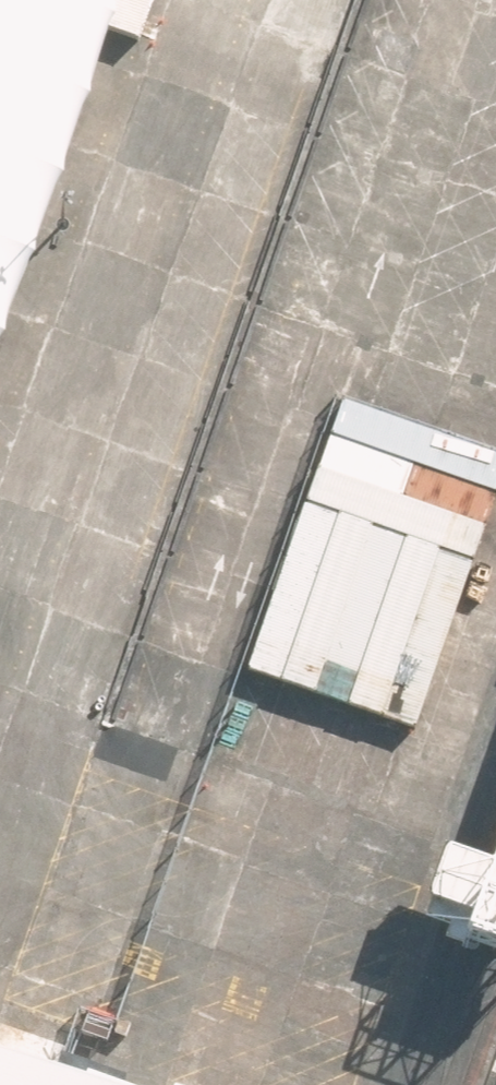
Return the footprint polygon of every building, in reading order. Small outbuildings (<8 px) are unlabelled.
[(87,125),(126,0),(0,0),(0,348),(87,125)] [(119,35),(145,44),(161,0),(131,0),(119,35)] [(489,494),(333,439),(321,473),(477,528),(489,494)] [(477,528),(321,473),(308,510),(463,565),(477,528)] [(463,565),(308,510),(295,545),(451,600),(463,565)] [(451,600),(295,545),(284,577),(440,632),(451,600)] [(440,632),(284,577),(272,609),(428,665),(440,632)] [(428,665),(272,609),(261,641),(417,696),(428,665)] [(0,1052),(0,1084),(93,1084),(0,1052)]
